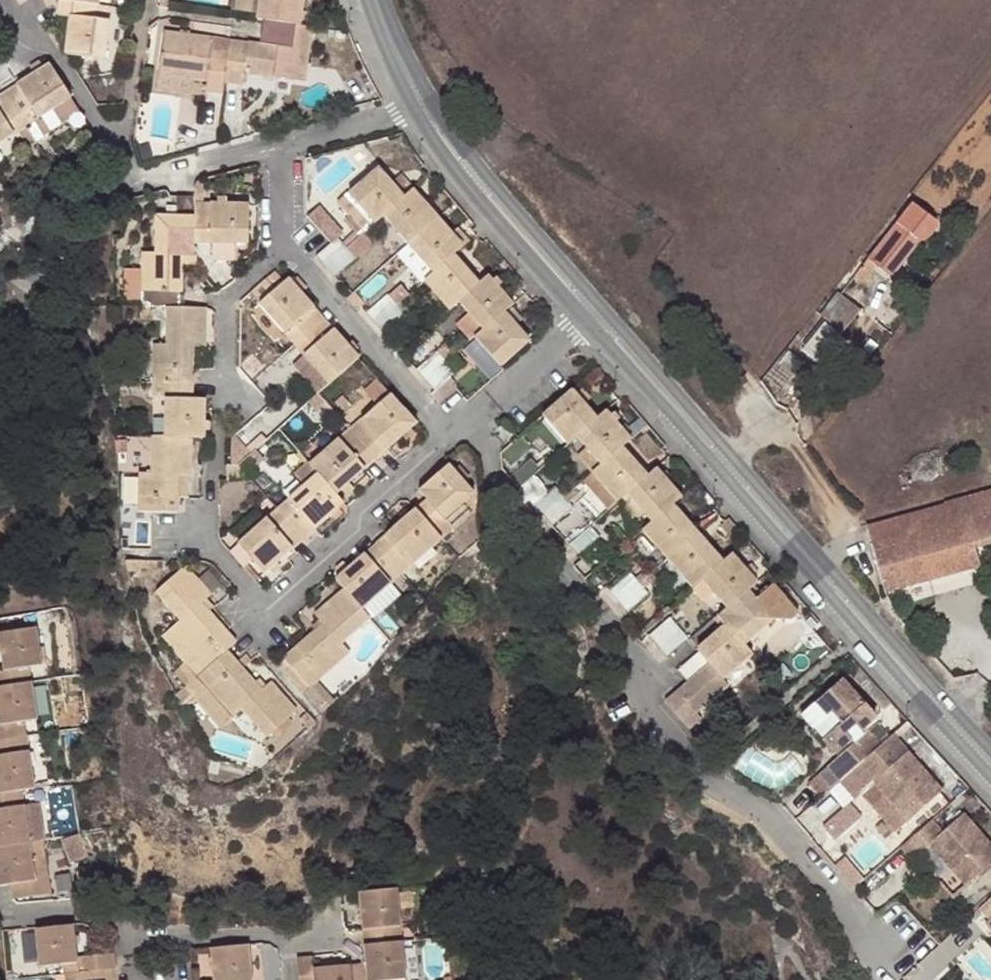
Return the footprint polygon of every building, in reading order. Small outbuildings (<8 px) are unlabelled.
[(104,59),(110,6),(98,4),(61,0),(60,0),(58,15),(71,17),(66,55),(104,59)] [(234,6),(255,10),(256,0),(235,0),(234,6)] [(301,24),(304,0),(261,0),(259,19),(283,22),(301,24)] [(283,22),(280,45),(230,39),(229,50),(225,82),(244,85),(246,73),(306,81),(314,26),(301,24),(283,22)] [(213,37),(165,30),(160,73),(193,78),(208,80),(207,92),(224,94),(225,82),(229,50),(212,47),(213,37)] [(33,67),(37,74),(44,69),(40,63),(33,67)] [(37,74),(6,93),(26,126),(71,97),(51,65),(44,69),(37,74)] [(192,87),(193,78),(160,73),(159,82),(192,87)] [(26,126),(6,93),(0,97),(0,143),(26,126)] [(80,112),(71,97),(26,126),(35,141),(80,112)] [(374,223),(383,215),(403,197),(411,189),(401,178),(393,185),(377,168),(348,193),(349,194),(339,202),(365,231),(374,223)] [(411,189),(403,197),(383,215),(408,243),(437,218),(411,189)] [(194,217),(194,205),(194,197),(177,196),(177,216),(194,217)] [(931,230),(940,220),(913,197),(875,243),(897,262),(927,226),(931,230)] [(249,206),(194,205),(194,217),(194,244),(212,244),(235,245),(249,245),(249,206)] [(143,302),(142,307),(168,308),(178,307),(179,293),(180,293),(181,265),(181,256),(194,256),(194,244),(194,217),(177,216),(175,216),(157,216),(156,254),(144,254),(143,270),(143,302)] [(408,243),(433,272),(454,254),(462,246),(457,241),(451,233),(437,218),(408,243)] [(335,228),(324,237),(330,244),(337,238),(337,239),(341,236),(335,228)] [(463,236),(456,228),(451,233),(457,241),(463,236)] [(342,244),(337,239),(337,238),(330,244),(315,257),(324,267),(346,248),(361,235),(357,230),(342,244)] [(346,248),(351,254),(366,241),(361,235),(346,248)] [(408,243),(397,253),(422,282),(424,280),(433,272),(408,243)] [(235,245),(212,244),(212,262),(234,262),(235,245)] [(351,254),(346,248),(324,267),(334,278),(355,259),(351,254)] [(479,283),(454,254),(433,272),(424,280),(450,309),(458,301),(479,283)] [(194,266),(194,256),(181,256),(181,265),(194,266)] [(143,302),(143,270),(126,270),(125,302),(143,302)] [(488,275),(479,283),(458,301),(484,329),(504,311),(512,304),(488,275)] [(293,285),(288,279),(282,284),(258,305),(293,345),(323,319),(299,291),(293,285)] [(831,302),(850,317),(869,296),(849,279),(831,302)] [(297,282),(293,285),(299,291),(302,288),(297,282)] [(351,293),(345,299),(357,312),(361,309),(368,302),(356,289),(351,293)] [(388,295),(365,314),(374,324),(396,305),(388,295)] [(850,317),(831,302),(811,327),(829,342),(850,317)] [(396,305),(374,324),(384,335),(405,315),(396,305)] [(153,383),(192,385),(192,370),(193,347),(205,347),(206,308),(178,307),(168,308),(167,344),(154,344),(153,383)] [(504,311),(484,329),(475,336),(501,365),(529,340),(504,311)] [(323,319),(293,345),(302,356),(328,385),(358,359),(323,319)] [(416,371),(424,381),(447,361),(438,352),(416,371)] [(318,394),(328,385),(302,356),(293,365),(318,394)] [(424,381),(433,391),(449,377),(455,371),(447,361),(424,381)] [(449,377),(433,391),(430,395),(438,404),(455,390),(458,386),(449,377)] [(363,392),(376,407),(390,395),(377,380),(363,392)] [(153,398),(165,399),(165,437),(191,438),(204,439),(204,401),(192,400),(192,385),(153,383),(153,398)] [(542,415),(567,444),(577,436),(596,418),(582,403),(575,395),(571,390),(542,415)] [(587,398),(580,390),(575,395),(582,403),(587,398)] [(318,394),(301,409),(308,417),(325,402),(318,394)] [(376,407),(350,430),(375,458),(386,449),(415,424),(390,395),(376,407)] [(587,447),(602,464),(622,447),(631,438),(606,410),(596,418),(577,436),(587,447)] [(350,430),(310,465),(318,474),(335,494),(364,468),(375,458),(350,430)] [(250,454),(233,435),(231,437),(231,464),(238,464),(250,454)] [(151,473),(138,473),(138,512),(146,512),(178,513),(178,499),(187,498),(187,476),(190,476),(191,438),(165,437),(152,437),(151,473)] [(577,455),(592,472),(602,464),(587,447),(577,455)] [(647,476),(622,447),(602,464),(592,472),(617,502),(627,493),(647,476)] [(531,457),(508,476),(518,488),(540,468),(531,457)] [(304,486),(278,509),(304,538),(315,529),(344,503),(335,494),(318,474),(310,465),(308,463),(295,475),(304,486)] [(231,464),(226,464),(226,480),(252,480),(238,464),(231,464)] [(433,529),(441,539),(453,528),(445,519),(474,493),(448,465),(419,490),(427,500),(416,510),(433,529)] [(657,467),(647,476),(627,493),(653,521),(673,504),(682,496),(657,467)] [(592,472),(583,480),(608,510),(617,502),(592,472)] [(866,518),(889,591),(986,560),(981,544),(990,540),(990,479),(866,518)] [(555,486),(533,505),(542,515),(565,496),(555,486)] [(565,496),(569,501),(581,491),(576,486),(565,496)] [(569,501),(565,496),(542,515),(551,526),(574,506),(569,501)] [(698,532),(673,504),(653,521),(642,530),(668,558),(698,532)] [(304,538),(278,509),(238,544),(252,561),(264,574),(293,548),(304,538)] [(416,510),(387,535),(376,545),(401,574),(441,539),(433,529),(416,510)] [(590,525),(568,545),(577,555),(599,536),(590,525)] [(668,558),(693,587),(703,578),(723,561),(698,532),(668,558)] [(252,561),(238,544),(229,552),(243,568),(252,561)] [(345,588),(362,608),(391,583),(401,574),(376,545),(337,579),(345,588)] [(747,569),(732,552),(723,561),(703,578),(728,607),(748,590),(758,581),(754,576),(747,569)] [(637,570),(644,564),(634,554),(627,560),(637,570)] [(160,561),(133,560),(127,560),(130,572),(143,572),(143,569),(160,569),(160,561)] [(747,569),(754,576),(759,571),(752,564),(747,569)] [(171,629),(206,669),(227,651),(236,644),(226,632),(201,604),(209,596),(184,568),(155,593),(180,621),(171,629)] [(632,573),(609,592),(618,602),(641,582),(632,573)] [(641,582),(618,602),(627,613),(650,593),(641,582)] [(755,597),(748,590),(728,607),(718,616),(726,625),(744,644),(775,617),(792,618),(799,611),(772,582),(755,597)] [(391,583),(362,608),(370,618),(377,616),(401,594),(391,583)] [(304,693),(316,682),(350,653),(341,643),(370,618),(362,608),(345,588),(315,614),(324,624),(295,649),(285,658),(278,664),(304,693)] [(379,616),(349,642),(356,651),(322,680),(334,693),(360,670),(352,660),(389,628),(379,616)] [(0,672),(0,687),(31,682),(30,668),(42,665),(36,617),(0,623),(0,650),(3,671),(0,672)] [(650,638),(659,648),(681,630),(671,619),(650,638)] [(744,644),(726,625),(699,649),(700,651),(678,670),(686,679),(687,680),(709,661),(710,662),(725,678),(752,654),(744,644)] [(197,678),(206,669),(171,629),(161,637),(184,663),(172,674),(185,688),(197,678)] [(681,630),(659,648),(667,657),(689,638),(681,630)] [(206,669),(197,678),(232,718),(242,710),(266,738),(296,712),(269,683),(261,690),(237,663),(227,651),(206,669)] [(729,684),(725,678),(710,662),(666,700),(690,728),(702,718),(697,711),(729,684)] [(232,718),(197,678),(185,688),(180,692),(176,695),(183,708),(196,701),(220,729),(232,718)] [(802,715),(835,752),(855,735),(860,731),(876,717),(843,679),(802,715)] [(25,737),(23,722),(37,720),(31,682),(0,687),(0,740),(25,737)] [(316,682),(304,693),(321,713),(334,702),(316,682)] [(300,719),(308,730),(317,723),(314,720),(307,712),(300,719)] [(829,766),(841,780),(852,771),(882,745),(869,730),(864,735),(859,740),(829,766)] [(860,731),(855,735),(859,740),(864,735),(860,731)] [(893,736),(882,745),(852,771),(866,787),(873,780),(886,795),(909,821),(942,792),(893,736)] [(20,791),(33,789),(25,737),(0,740),(0,794),(20,791)] [(841,780),(829,766),(811,781),(824,796),(841,780)] [(20,791),(0,794),(0,847),(28,843),(40,841),(43,840),(37,803),(22,806),(20,791)] [(872,807),(895,833),(909,821),(886,795),(872,807)] [(932,821),(902,847),(913,860),(931,845),(967,886),(990,865),(990,844),(964,813),(941,833),(932,821)] [(62,840),(70,864),(89,857),(80,833),(62,840)] [(34,880),(46,879),(40,841),(28,843),(34,880)] [(28,843),(0,847),(0,886),(9,884),(11,899),(12,900),(49,894),(46,879),(34,880),(28,843)] [(363,946),(401,942),(395,890),(357,894),(362,932),(363,946)] [(981,908),(990,919),(990,898),(981,908)] [(74,925),(69,925),(34,928),(38,966),(76,963),(77,972),(102,970),(111,969),(116,969),(114,953),(77,956),(74,925)] [(987,936),(963,959),(983,979),(990,979),(990,940),(987,936)] [(404,979),(401,942),(363,946),(365,964),(350,966),(351,979),(397,979),(404,979)] [(248,944),(199,949),(190,950),(193,979),(251,979),(248,944)] [(298,979),(351,979),(350,966),(313,970),(312,956),(297,958),(298,979)] [(65,979),(103,979),(102,970),(77,972),(64,973),(65,979)]
